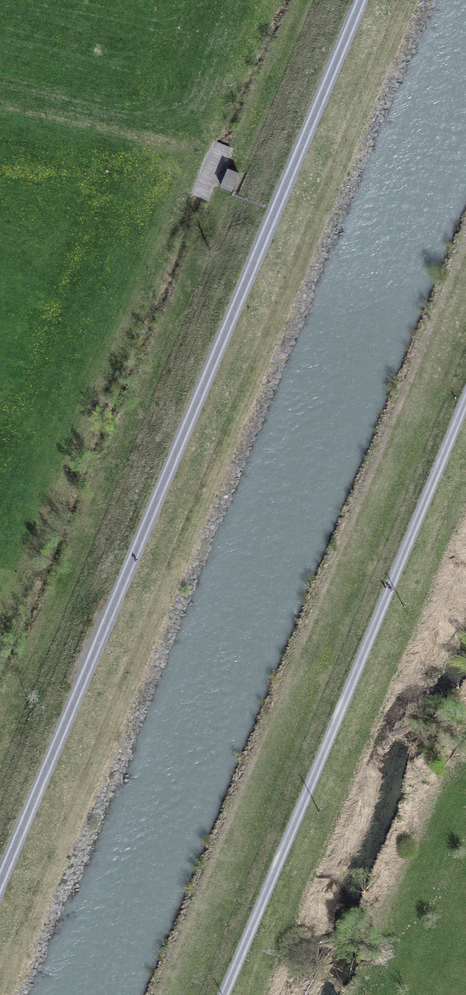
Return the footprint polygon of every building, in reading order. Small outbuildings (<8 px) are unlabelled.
[(228,167),(220,185),(232,190),(239,172),(228,167)]
